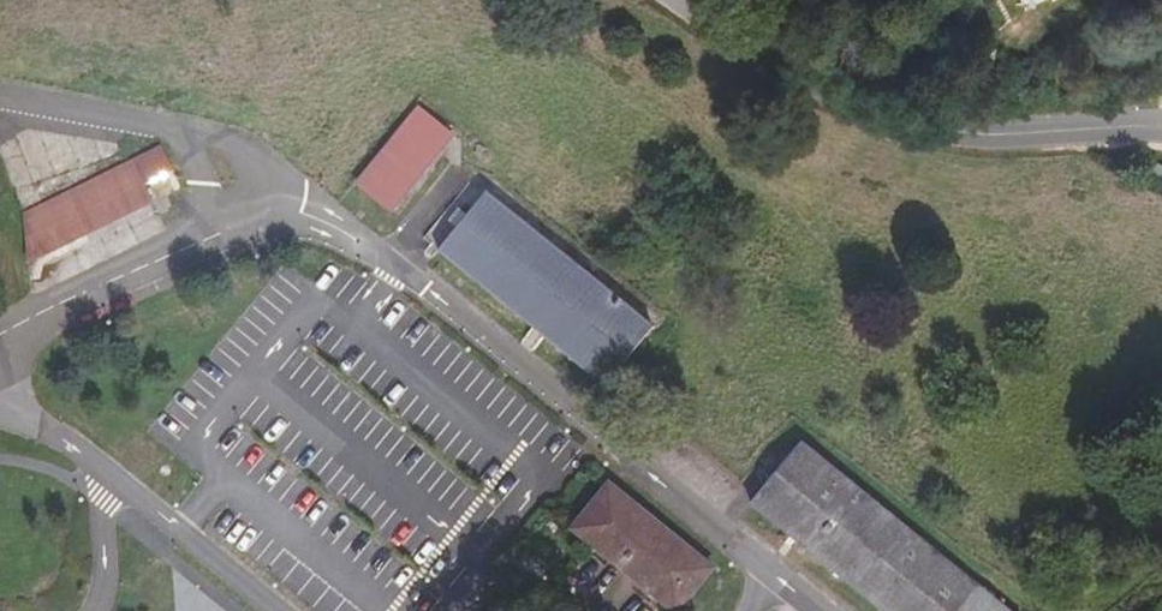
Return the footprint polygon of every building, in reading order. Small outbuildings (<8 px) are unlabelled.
[(391,205),(451,130),(426,110),(364,185),(391,205)] [(33,257),(157,199),(150,183),(176,170),(163,145),(27,209),(33,257)] [(1159,165),(1153,175),(1161,179),(1161,166),(1159,165)] [(647,324),(489,194),(443,249),(603,379),(647,324)] [(790,535),(811,552),(885,610),(1012,610),(803,442),(751,504),(790,535)] [(700,571),(598,487),(566,526),(563,530),(613,571),(662,610),(667,610),(700,571)]
